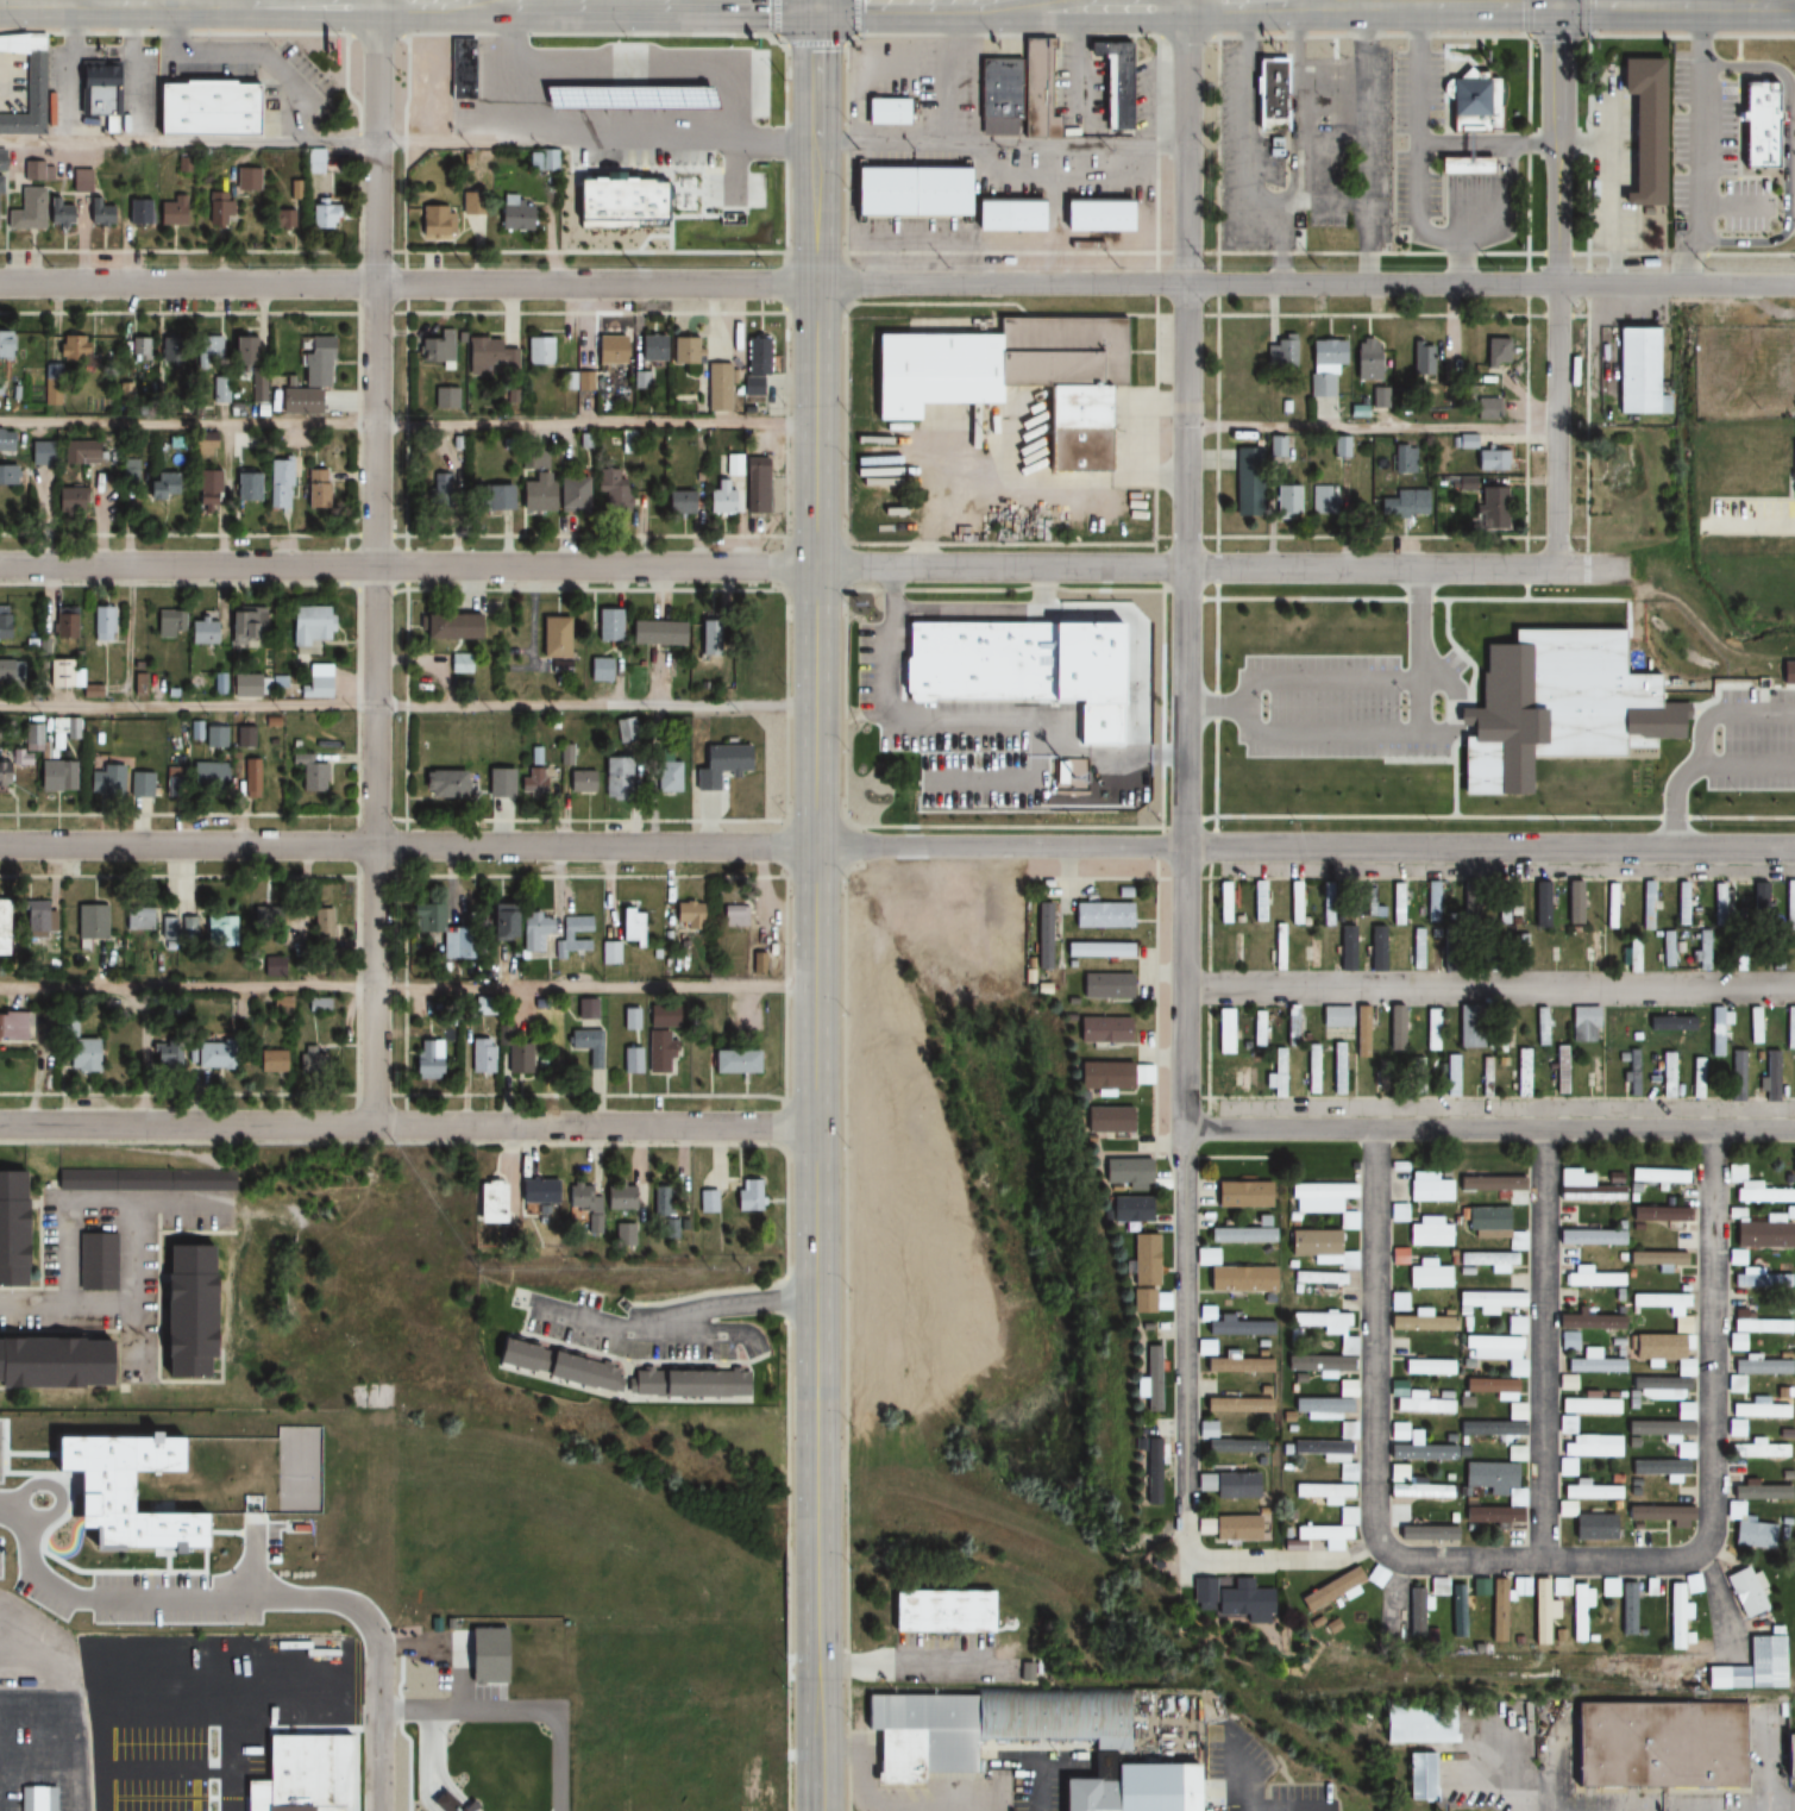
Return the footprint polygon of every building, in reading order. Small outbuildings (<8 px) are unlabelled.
[(23,56),(0,54),(0,37),(42,35),(42,134),(0,134),(0,115),(23,115),(23,56)] [(611,117),(611,38),(593,38),(593,40),(540,40),(539,95),(575,96),(575,137),(776,138),(776,70),(751,70),(750,118),(611,117)] [(1019,38),(1053,38),(1053,50),(1048,50),(1048,117),(1057,117),(1057,138),(1018,138),(1019,38)] [(1082,42),(1124,42),(1124,130),(1099,130),(1099,55),(1084,55),(1082,42)] [(977,58),(1018,58),(1018,121),(975,121),(977,58)] [(1253,58),(1282,58),(1282,130),(1253,130),(1253,93),(1250,93),(1250,79),(1253,79),(1253,58)] [(1617,58),(1659,59),(1658,206),(1619,206),(1619,193),(1628,193),(1628,93),(1617,93),(1617,58)] [(1308,61),(1343,62),(1343,83),(1351,83),(1351,101),(1342,101),(1342,114),(1308,114),(1308,61)] [(79,62),(119,63),(117,136),(96,136),(98,115),(77,115),(79,62)] [(1463,67),(1470,73),(1481,73),(1481,79),(1493,80),(1493,107),(1494,107),(1494,130),(1483,130),(1483,133),(1466,133),(1466,158),(1487,158),(1487,175),(1437,175),(1437,158),(1460,158),(1460,132),(1450,132),(1450,126),(1442,126),(1442,98),(1438,95),(1438,87),(1442,81),(1446,79),(1452,79),(1463,67)] [(153,84),(177,84),(177,80),(226,81),(226,84),(257,86),(257,138),(152,137),(153,84)] [(1745,87),(1757,87),(1757,82),(1771,82),(1771,84),(1778,84),(1777,169),(1745,169),(1745,121),(1740,121),(1740,112),(1745,112),(1745,87)] [(862,100),(904,101),(904,126),(862,125),(862,100)] [(766,155),(670,155),(670,174),(766,174),(766,155)] [(53,167),(30,166),(29,181),(52,182),(53,167)] [(848,168),(961,169),(960,218),(848,217),(848,168)] [(258,169),(234,169),(234,192),(258,192),(258,169)] [(663,173),(648,173),(648,230),(663,230),(663,173)] [(44,230),(44,226),(72,227),(73,205),(45,205),(45,189),(18,188),(18,211),(5,210),(4,230),(44,230)] [(485,215),(485,192),(461,192),(461,215),(485,215)] [(184,226),(184,195),(170,195),(170,203),(156,203),(156,226),(184,226)] [(309,229),(335,229),(335,197),(309,197),(309,229)] [(497,231),(528,231),(528,197),(497,197),(497,231)] [(114,206),(99,206),(99,198),(83,198),(83,224),(114,224),(114,206)] [(125,225),(149,225),(149,200),(125,200),(125,225)] [(207,226),(233,226),(233,200),(207,200),(207,226)] [(1131,202),(1131,230),(1063,230),(1063,202),(1131,202)] [(977,203),(1042,203),(1042,230),(977,230),(977,203)] [(454,205),(418,205),(418,236),(454,236),(454,205)] [(291,231),(291,211),(266,211),(266,231),(291,231)] [(566,212),(566,239),(591,239),(591,212),(566,212)] [(1100,471),(1041,471),(1041,387),(997,387),(997,405),(912,405),(912,420),(872,420),(872,334),(908,334),(908,319),(1123,319),(1123,364),(1100,364),(1100,471)] [(1655,327),(1615,327),(1615,413),(1655,413),(1655,327)] [(10,357),(10,330),(0,330),(0,357),(10,357)] [(221,335),(197,335),(197,369),(221,369),(221,335)] [(663,335),(637,335),(637,362),(663,362),(663,335)] [(593,364),(623,364),(623,336),(593,336),(593,364)] [(88,363),(88,337),(62,337),(62,363),(88,363)] [(149,337),(129,337),(129,361),(149,361),(149,337)] [(180,362),(180,337),(160,337),(160,362),(180,362)] [(254,366),(254,337),(228,337),(228,366),(254,366)] [(278,415),(318,415),(318,388),(330,388),(330,337),(301,337),(301,390),(278,389),(278,415)] [(552,364),(552,337),(525,337),(525,364),(552,364)] [(670,364),(701,364),(701,337),(670,337),(670,364)] [(765,396),(766,338),(744,337),(743,396),(765,396)] [(497,366),(497,338),(466,338),(466,366),(497,366)] [(1296,368),(1296,338),(1266,338),(1266,368),(1296,368)] [(1484,369),(1510,369),(1510,338),(1484,338),(1484,369)] [(418,361),(436,361),(436,339),(418,339),(418,361)] [(1334,397),(1334,365),(1344,365),(1343,340),(1308,340),(1309,398),(1334,397)] [(1411,375),(1432,375),(1432,342),(1411,342),(1411,375)] [(1354,344),(1354,378),(1378,378),(1378,344),(1354,344)] [(706,412),(729,412),(729,364),(706,364),(706,412)] [(591,390),(591,374),(578,374),(578,380),(580,380),(580,390),(591,390)] [(212,402),(227,402),(226,379),(211,379),(212,402)] [(433,409),(455,409),(455,387),(433,387),(433,409)] [(1500,420),(1501,399),(1475,398),(1475,419),(1500,420)] [(0,430),(0,452),(13,452),(13,430),(0,430)] [(51,441),(28,441),(28,466),(51,466),(51,441)] [(96,441),(64,441),(64,467),(96,467),(96,441)] [(1233,518),(1258,518),(1259,448),(1234,447),(1233,518)] [(1475,450),(1475,471),(1507,471),(1507,450),(1475,450)] [(291,461),(268,461),(268,511),(291,511),(291,461)] [(0,466),(0,486),(15,486),(15,466),(0,466)] [(601,493),(601,515),(625,515),(625,469),(596,469),(596,493),(601,493)] [(195,506),(217,506),(217,471),(195,471),(195,506)] [(304,510),(326,510),(326,471),(304,471),(304,510)] [(175,472),(153,472),(153,481),(143,481),(143,501),(175,501),(175,472)] [(232,502),(259,502),(259,473),(232,473),(232,502)] [(427,506),(448,506),(448,473),(427,473),(427,506)] [(549,511),(549,475),(530,475),(530,482),(518,482),(518,512),(549,511)] [(557,477),(557,513),(585,513),(585,477),(557,477)] [(764,478),(744,478),(744,514),(764,514),(764,478)] [(1456,492),(1473,492),(1472,478),(1455,478),(1456,492)] [(733,514),(733,490),(726,490),(726,480),(714,480),(714,491),(705,491),(705,514),(733,514)] [(510,485),(468,485),(468,511),(510,511),(510,485)] [(1300,485),(1273,485),(1273,519),(1300,519),(1300,485)] [(1337,486),(1312,486),(1312,515),(1337,515),(1337,486)] [(54,488),(54,513),(87,513),(87,488),(54,488)] [(1476,532),(1506,532),(1506,488),(1476,488),(1476,532)] [(691,514),(691,491),(661,491),(661,514),(691,514)] [(1427,516),(1427,491),(1393,491),(1393,498),(1379,498),(1379,516),(1427,516)] [(0,606),(0,640),(10,640),(10,606),(0,606)] [(113,608),(92,608),(92,642),(113,642),(113,608)] [(263,608),(228,608),(227,643),(262,643),(263,608)] [(72,609),(56,609),(56,638),(72,638),(72,609)] [(328,641),(328,610),(290,610),(290,656),(315,656),(315,641),(328,641)] [(617,642),(617,610),(595,610),(595,642),(617,642)] [(155,640),(177,640),(177,611),(155,611),(155,640)] [(478,615),(419,615),(419,640),(478,640),(478,615)] [(568,661),(568,618),(539,618),(539,661),(568,661)] [(186,644),(218,644),(218,619),(186,619),(186,644)] [(697,651),(720,652),(720,620),(698,620),(697,651)] [(631,622),(631,645),(680,645),(680,622),(631,622)] [(900,622),(1048,625),(1047,700),(899,698),(900,622)] [(470,674),(470,655),(450,655),(450,674),(470,674)] [(587,658),(587,682),(609,682),(609,658),(587,658)] [(10,680),(10,660),(0,660),(0,680),(10,680)] [(47,687),(69,687),(69,660),(47,660),(47,687)] [(330,665),(301,665),(301,698),(330,698),(330,665)] [(230,696),(265,697),(265,685),(285,686),(285,679),(272,679),(272,677),(230,676),(230,696)] [(79,740),(79,717),(49,717),(49,750),(61,750),(61,740),(79,740)] [(632,717),(612,721),(617,744),(636,740),(632,717)] [(255,727),(238,727),(238,747),(255,747),(255,727)] [(701,746),(701,791),(718,791),(718,772),(748,772),(748,746),(701,746)] [(32,785),(32,752),(10,752),(10,760),(0,760),(0,785),(32,785)] [(655,795),(676,795),(676,755),(655,755),(655,795)] [(603,756),(603,800),(627,800),(627,756),(603,756)] [(292,757),(292,792),(326,792),(326,763),(311,763),(311,757),(292,757)] [(241,796),(259,796),(259,759),(241,759),(241,796)] [(36,761),(36,789),(74,789),(74,761),(36,761)] [(228,790),(228,763),(190,763),(190,790),(228,790)] [(121,796),(121,767),(87,767),(87,796),(121,796)] [(544,767),(525,767),(525,796),(544,796),(544,767)] [(486,798),(512,798),(512,769),(486,769),(486,798)] [(178,770),(164,770),(164,796),(178,796),(178,770)] [(462,771),(422,771),(422,797),(462,797),(462,771)] [(595,771),(567,771),(567,794),(595,794),(595,771)] [(150,798),(150,772),(128,772),(128,798),(150,798)] [(1437,881),(1425,881),(1425,923),(1437,923),(1437,881)] [(1229,924),(1229,882),(1216,882),(1216,924),(1229,924)] [(1251,923),(1265,923),(1265,882),(1251,882),(1251,923)] [(1288,926),(1301,926),(1301,882),(1288,882),(1288,926)] [(1565,926),(1583,926),(1583,882),(1565,882),(1565,926)] [(1640,931),(1652,931),(1652,882),(1640,882),(1640,931)] [(1675,883),(1675,925),(1688,925),(1688,883),(1675,883)] [(1729,921),(1729,883),(1712,883),(1712,921),(1729,921)] [(1794,931),(1794,883),(1784,883),(1784,931),(1794,931)] [(1390,884),(1390,926),(1402,926),(1402,884),(1390,884)] [(1617,884),(1605,884),(1605,928),(1617,928),(1617,884)] [(1749,923),(1762,923),(1762,884),(1749,884),(1749,923)] [(1376,918),(1376,885),(1356,885),(1356,918),(1376,918)] [(1545,885),(1532,885),(1533,927),(1545,927),(1545,885)] [(1509,924),(1509,893),(1496,893),(1496,924),(1509,924)] [(1332,926),(1332,897),(1320,897),(1320,926),(1332,926)] [(672,903),(672,931),(698,931),(698,903),(672,903)] [(1035,970),(1052,970),(1052,903),(1035,903),(1035,970)] [(1088,903),(1088,904),(1072,904),(1072,929),(1131,929),(1131,903),(1088,903)] [(442,905),(412,904),(412,933),(440,933),(440,955),(462,956),(462,928),(442,928),(442,905)] [(511,940),(511,904),(487,904),(487,940),(511,940)] [(748,927),(748,905),(721,905),(721,927),(748,927)] [(74,939),(105,939),(105,906),(74,906),(74,939)] [(52,934),(52,908),(20,908),(20,939),(42,939),(42,934),(52,934)] [(332,938),(332,908),(312,908),(312,938),(332,938)] [(123,931),(152,931),(152,909),(123,909),(123,931)] [(280,909),(249,909),(249,931),(280,931),(280,909)] [(601,966),(620,966),(620,942),(639,942),(639,909),(617,909),(617,942),(600,942),(601,966)] [(203,947),(234,947),(234,916),(203,916),(203,947)] [(195,918),(159,918),(159,942),(177,942),(195,942),(195,918)] [(543,952),(543,920),(522,920),(522,952),(543,952)] [(560,921),(560,956),(591,956),(591,940),(577,939),(577,935),(591,935),(591,921),(560,921)] [(1270,970),(1283,970),(1284,924),(1270,924),(1270,970)] [(1409,970),(1421,970),(1421,929),(1409,929),(1409,970)] [(1710,929),(1695,929),(1695,970),(1710,970),(1710,929)] [(1661,931),(1661,967),(1672,967),(1672,931),(1661,931)] [(1319,934),(1306,934),(1306,970),(1319,970),(1319,934)] [(1782,936),(1771,936),(1771,970),(1782,970),(1782,936)] [(1639,938),(1621,938),(1621,973),(1639,973),(1639,938)] [(1063,943),(1063,958),(1132,958),(1132,943),(1063,943)] [(1733,970),(1744,971),(1745,944),(1734,944),(1733,970)] [(1132,998),(1132,974),(1079,974),(1079,998),(1132,998)] [(575,1020),(595,1020),(596,1001),(576,1000),(575,1020)] [(674,1029),(674,1006),(646,1006),(646,1029),(674,1029)] [(1299,1046),(1299,1006),(1286,1006),(1286,1046),(1299,1046)] [(638,1007),(621,1007),(621,1031),(638,1031),(638,1007)] [(1349,1007),(1321,1007),(1321,1028),(1349,1028),(1349,1007)] [(1368,1058),(1368,1007),(1355,1007),(1355,1058),(1368,1058)] [(1480,1049),(1480,1007),(1458,1007),(1458,1049),(1480,1049)] [(1598,1007),(1570,1007),(1570,1043),(1598,1043),(1598,1007)] [(1794,1049),(1794,1007),(1784,1007),(1784,1049),(1794,1049)] [(1232,1055),(1232,1008),(1215,1008),(1215,1055),(1232,1055)] [(1749,1008),(1749,1044),(1760,1044),(1760,1008),(1749,1008)] [(1535,1010),(1535,1048),(1546,1048),(1546,1010),(1535,1010)] [(1251,1048),(1263,1048),(1263,1011),(1251,1011),(1251,1048)] [(0,1013),(0,1042),(30,1042),(30,1013),(0,1013)] [(1505,1015),(1494,1015),(1494,1052),(1505,1052),(1505,1015)] [(1075,1043),(1129,1043),(1129,1019),(1075,1019),(1075,1043)] [(1723,1057),(1723,1019),(1709,1019),(1709,1057),(1723,1057)] [(1390,1023),(1389,1052),(1402,1052),(1404,1023),(1390,1023)] [(645,1075),(670,1075),(670,1031),(645,1031),(645,1075)] [(588,1049),(588,1068),(598,1068),(598,1032),(567,1032),(567,1049),(588,1049)] [(491,1075),(491,1039),(468,1039),(468,1075),(491,1075)] [(95,1040),(61,1040),(61,1072),(95,1072),(95,1040)] [(1438,1051),(1438,1040),(1423,1040),(1423,1051),(1438,1051)] [(412,1076),(438,1076),(439,1041),(412,1041),(412,1076)] [(505,1042),(505,1075),(529,1076),(530,1043),(505,1042)] [(179,1043),(148,1043),(148,1072),(179,1072),(179,1043)] [(1330,1095),(1342,1095),(1342,1043),(1330,1043),(1330,1095)] [(227,1044),(190,1044),(190,1069),(227,1069),(227,1044)] [(1318,1045),(1305,1045),(1305,1072),(1297,1072),(1297,1093),(1318,1093),(1318,1045)] [(253,1047),(253,1074),(282,1074),(282,1047),(253,1047)] [(621,1074),(639,1074),(639,1049),(621,1049),(621,1074)] [(1282,1049),(1270,1049),(1270,1098),(1282,1098),(1282,1049)] [(1638,1097),(1638,1049),(1625,1049),(1625,1097),(1638,1097)] [(1516,1098),(1529,1098),(1529,1051),(1516,1051),(1516,1098)] [(1743,1102),(1743,1051),(1728,1051),(1728,1102),(1743,1102)] [(753,1052),(709,1052),(709,1075),(753,1075),(753,1052)] [(1659,1098),(1674,1098),(1674,1052),(1659,1052),(1659,1098)] [(1779,1052),(1765,1052),(1765,1102),(1779,1102),(1779,1052)] [(301,1056),(305,1069),(315,1066),(311,1053),(301,1056)] [(1444,1056),(1444,1098),(1459,1098),(1459,1056),(1444,1056)] [(1703,1058),(1690,1058),(1690,1099),(1703,1099),(1703,1058)] [(1388,1090),(1388,1059),(1376,1059),(1376,1090),(1388,1090)] [(1411,1059),(1411,1095),(1425,1095),(1425,1059),(1411,1059)] [(1151,1089),(1151,1063),(1073,1063),(1073,1089),(1151,1089)] [(1253,1066),(1213,1066),(1213,1092),(1253,1092),(1253,1066)] [(1554,1096),(1567,1096),(1567,1072),(1554,1072),(1554,1096)] [(1131,1133),(1131,1108),(1080,1108),(1080,1133),(1131,1133)] [(1099,1160),(1099,1185),(1124,1185),(1124,1190),(1150,1190),(1150,1160),(1099,1160)] [(1458,1183),(1523,1183),(1523,1169),(1458,1169),(1458,1183)] [(1557,1201),(1621,1202),(1621,1173),(1605,1173),(1605,1186),(1591,1186),(1591,1171),(1557,1170),(1557,1201)] [(1686,1183),(1686,1170),(1628,1170),(1628,1183),(1686,1183)] [(21,1287),(21,1173),(0,1173),(0,1287),(21,1287)] [(1451,1202),(1451,1179),(1436,1179),(1436,1173),(1408,1173),(1408,1202),(1451,1202)] [(513,1205),(552,1205),(552,1180),(513,1180),(513,1205)] [(758,1181),(733,1181),(733,1212),(758,1212),(758,1181)] [(499,1215),(499,1183),(470,1183),(470,1215),(499,1215)] [(1214,1208),(1271,1208),(1271,1183),(1214,1183),(1214,1208)] [(594,1212),(595,1186),(561,1185),(560,1211),(594,1212)] [(598,1211),(631,1211),(631,1185),(598,1185),(598,1211)] [(1354,1185),(1288,1185),(1288,1215),(1339,1214),(1339,1232),(1357,1232),(1357,1213),(1340,1213),(1340,1200),(1354,1200),(1354,1185)] [(667,1217),(667,1186),(646,1186),(646,1217),(667,1217)] [(694,1214),(713,1214),(713,1191),(694,1191),(694,1214)] [(1150,1223),(1150,1198),(1103,1198),(1103,1223),(1150,1223)] [(1509,1239),(1509,1250),(1525,1250),(1525,1234),(1507,1234),(1507,1209),(1466,1209),(1466,1239),(1509,1239)] [(1693,1233),(1684,1233),(1684,1224),(1693,1224),(1693,1209),(1627,1209),(1627,1230),(1679,1230),(1679,1251),(1693,1251),(1693,1233)] [(1441,1217),(1418,1217),(1418,1224),(1407,1224),(1407,1246),(1450,1246),(1450,1225),(1441,1225),(1441,1217)] [(1793,1224),(1734,1224),(1733,1252),(1729,1252),(1729,1287),(1791,1287),(1791,1276),(1761,1275),(1761,1268),(1745,1268),(1745,1249),(1793,1250),(1793,1224)] [(1275,1244),(1275,1229),(1207,1229),(1207,1244),(1275,1244)] [(1357,1271),(1357,1254),(1339,1254),(1339,1232),(1288,1232),(1288,1254),(1324,1254),(1324,1263),(1339,1263),(1339,1271),(1357,1271)] [(110,1237),(79,1235),(77,1290),(92,1291),(93,1244),(110,1244),(110,1237)] [(1127,1286),(1156,1286),(1156,1236),(1127,1236),(1127,1286)] [(213,1246),(156,1247),(158,1379),(215,1379),(213,1246)] [(1205,1291),(1277,1292),(1277,1268),(1217,1268),(1217,1249),(1195,1249),(1195,1266),(1205,1266),(1205,1291)] [(1490,1266),(1490,1274),(1507,1274),(1507,1266),(1516,1266),(1516,1254),(1459,1254),(1459,1266),(1490,1266)] [(1451,1289),(1451,1266),(1407,1266),(1407,1289),(1451,1289)] [(1562,1287),(1623,1287),(1623,1273),(1562,1273),(1562,1287)] [(1294,1285),(1345,1285),(1345,1275),(1294,1275),(1294,1285)] [(1127,1314),(1153,1314),(1153,1291),(1127,1291),(1127,1314)] [(1495,1308),(1524,1308),(1524,1293),(1457,1293),(1457,1307),(1479,1307),(1479,1314),(1495,1314),(1495,1308)] [(1668,1308),(1668,1318),(1673,1318),(1672,1333),(1689,1333),(1689,1313),(1688,1313),(1688,1296),(1630,1295),(1630,1308),(1668,1308)] [(1273,1336),(1273,1321),(1231,1321),(1231,1315),(1215,1315),(1215,1307),(1200,1307),(1200,1335),(1273,1336)] [(1391,1331),(1406,1330),(1404,1314),(1389,1316),(1391,1331)] [(1356,1355),(1356,1338),(1346,1338),(1347,1315),(1289,1315),(1289,1338),(1303,1338),(1303,1329),(1320,1329),(1320,1336),(1338,1337),(1338,1355),(1356,1355)] [(1524,1316),(1505,1316),(1505,1334),(1524,1334),(1524,1316)] [(1577,1350),(1577,1330),(1624,1330),(1624,1317),(1557,1317),(1557,1329),(1560,1329),(1560,1350),(1577,1350)] [(1730,1321),(1730,1351),(1745,1351),(1745,1334),(1790,1334),(1790,1321),(1730,1321)] [(604,1395),(487,1362),(494,1337),(611,1370),(604,1395)] [(1505,1360),(1505,1377),(1524,1377),(1524,1359),(1520,1359),(1520,1337),(1462,1337),(1462,1360),(1505,1360)] [(1693,1376),(1693,1361),(1682,1361),(1682,1337),(1630,1337),(1630,1358),(1676,1358),(1676,1376),(1693,1376)] [(1213,1356),(1213,1340),(1197,1340),(1197,1356),(1213,1356)] [(110,1342),(0,1341),(0,1387),(110,1388),(110,1342)] [(1139,1346),(1140,1412),(1157,1412),(1156,1346),(1139,1346)] [(1581,1359),(1565,1359),(1565,1372),(1623,1372),(1623,1360),(1599,1360),(1599,1348),(1581,1348),(1581,1359)] [(1352,1358),(1284,1357),(1284,1373),(1352,1375),(1352,1358)] [(1271,1360),(1204,1360),(1204,1373),(1271,1373),(1271,1360)] [(1402,1375),(1455,1375),(1455,1361),(1402,1361),(1402,1375)] [(628,1368),(628,1395),(745,1396),(745,1370),(628,1368)] [(1576,1392),(1576,1375),(1558,1375),(1558,1392),(1576,1392)] [(1674,1435),(1674,1459),(1693,1460),(1693,1440),(1692,1440),(1692,1401),(1687,1401),(1687,1380),(1635,1379),(1635,1401),(1676,1402),(1675,1424),(1627,1423),(1626,1434),(1674,1435)] [(1524,1436),(1525,1403),(1514,1403),(1514,1381),(1463,1380),(1463,1393),(1493,1394),(1493,1402),(1506,1402),(1506,1422),(1458,1421),(1458,1435),(1524,1436)] [(1453,1414),(1453,1393),(1393,1392),(1393,1413),(1453,1414)] [(1339,1421),(1339,1414),(1353,1414),(1353,1398),(1291,1397),(1291,1413),(1303,1413),(1303,1421),(1339,1421)] [(1203,1413),(1272,1413),(1272,1399),(1203,1399),(1203,1413)] [(1616,1415),(1616,1399),(1558,1399),(1558,1415),(1616,1415)] [(1744,1418),(1788,1419),(1788,1405),(1767,1405),(1767,1400),(1728,1400),(1727,1438),(1744,1438),(1744,1418)] [(1574,1435),(1574,1417),(1560,1417),(1559,1477),(1575,1478),(1576,1457),(1618,1458),(1619,1436),(1574,1435)] [(1340,1438),(1354,1438),(1354,1422),(1340,1422),(1340,1438)] [(1407,1440),(1407,1422),(1391,1422),(1391,1440),(1407,1440)] [(1763,1438),(1748,1438),(1748,1444),(1729,1444),(1729,1458),(1782,1458),(1782,1446),(1763,1446),(1763,1438)] [(1268,1454),(1268,1439),(1201,1439),(1201,1454),(1268,1454)] [(1140,1506),(1157,1506),(1157,1440),(1140,1440),(1140,1506)] [(1320,1456),(1320,1462),(1348,1462),(1348,1443),(1290,1443),(1290,1456),(1320,1456)] [(1506,1459),(1523,1461),(1525,1447),(1507,1445),(1506,1459)] [(1679,1479),(1679,1477),(1690,1477),(1690,1463),(1630,1462),(1630,1478),(1679,1479)] [(1514,1464),(1463,1463),(1463,1487),(1508,1487),(1508,1505),(1521,1505),(1522,1490),(1514,1490),(1514,1464)] [(1454,1498),(1454,1485),(1406,1486),(1406,1464),(1388,1465),(1388,1498),(1454,1498)] [(1338,1481),(1355,1481),(1355,1465),(1338,1465),(1338,1481)] [(1212,1473),(1212,1499),(1259,1499),(1259,1473),(1212,1473)] [(1771,1550),(1772,1526),(1752,1525),(1752,1518),(1743,1518),(1744,1500),(1791,1503),(1792,1489),(1755,1487),(1755,1484),(1728,1483),(1726,1522),(1733,1522),(1732,1547),(1771,1550)] [(1614,1542),(1615,1516),(1574,1515),(1575,1499),(1619,1501),(1619,1486),(1558,1484),(1557,1518),(1572,1518),(1572,1540),(1614,1542)] [(1291,1499),(1351,1499),(1351,1485),(1291,1485),(1291,1499)] [(1338,1551),(1338,1536),(1351,1536),(1352,1508),(1337,1508),(1337,1527),(1321,1527),(1321,1551),(1338,1551)] [(1639,1508),(1639,1520),(1672,1520),(1672,1530),(1691,1530),(1691,1508),(1639,1508)] [(1505,1530),(1505,1522),(1519,1522),(1519,1509),(1462,1509),(1462,1530),(1505,1530)] [(1211,1517),(1211,1542),(1258,1542),(1258,1517),(1211,1517)] [(1457,1541),(1457,1528),(1438,1528),(1438,1525),(1400,1525),(1400,1541),(1457,1541)] [(1362,1579),(1375,1589),(1385,1575),(1372,1565),(1362,1579)] [(1743,1620),(1766,1608),(1744,1567),(1721,1580),(1743,1620)] [(1298,1613),(1360,1585),(1353,1569),(1290,1597),(1298,1613)] [(1700,1593),(1697,1575),(1682,1578),(1685,1596),(1700,1593)] [(1446,1598),(1446,1578),(1427,1578),(1427,1598),(1446,1598)] [(1527,1578),(1511,1578),(1511,1602),(1527,1602),(1527,1578)] [(1209,1618),(1266,1617),(1266,1589),(1247,1590),(1247,1579),(1223,1579),(1223,1591),(1208,1591),(1208,1580),(1185,1580),(1185,1606),(1209,1606),(1209,1618)] [(1532,1647),(1544,1647),(1544,1580),(1532,1580),(1532,1647)] [(1550,1597),(1568,1597),(1568,1644),(1587,1644),(1587,1587),(1568,1587),(1567,1580),(1550,1580),(1550,1597)] [(1633,1581),(1599,1581),(1600,1599),(1617,1599),(1617,1636),(1633,1636),(1633,1581)] [(1654,1581),(1644,1581),(1644,1597),(1654,1597),(1654,1581)] [(1681,1585),(1667,1585),(1667,1652),(1681,1652),(1681,1585)] [(1489,1646),(1501,1646),(1501,1588),(1489,1588),(1489,1646)] [(1405,1640),(1421,1640),(1420,1589),(1405,1589),(1405,1640)] [(986,1592),(986,1634),(887,1633),(887,1592),(986,1592)] [(1449,1628),(1449,1637),(1460,1639),(1461,1629),(1449,1628)] [(1779,1691),(1780,1628),(1744,1628),(1744,1669),(1702,1668),(1701,1690),(1779,1691)] [(864,1698),(1129,1697),(1129,1742),(977,1742),(977,1773),(921,1773),(921,1781),(874,1781),(874,1732),(864,1732),(864,1698)] [(1589,1699),(1588,1781),(1751,1782),(1752,1700),(1589,1699)] [(1449,1745),(1450,1708),(1378,1707),(1378,1744),(1449,1745)] [(1783,1735),(1783,1778),(1794,1778),(1794,1735),(1783,1735)] [(344,1809),(344,1810),(261,1810),(262,1737),(351,1737),(351,1809),(344,1809)] [(1197,1766),(1197,1810),(1088,1810),(1088,1753),(1115,1753),(1115,1766),(1197,1766)] [(1401,1754),(1401,1803),(1430,1803),(1430,1754),(1401,1754)] [(54,1788),(54,1810),(18,1810),(18,1788),(54,1788)]
